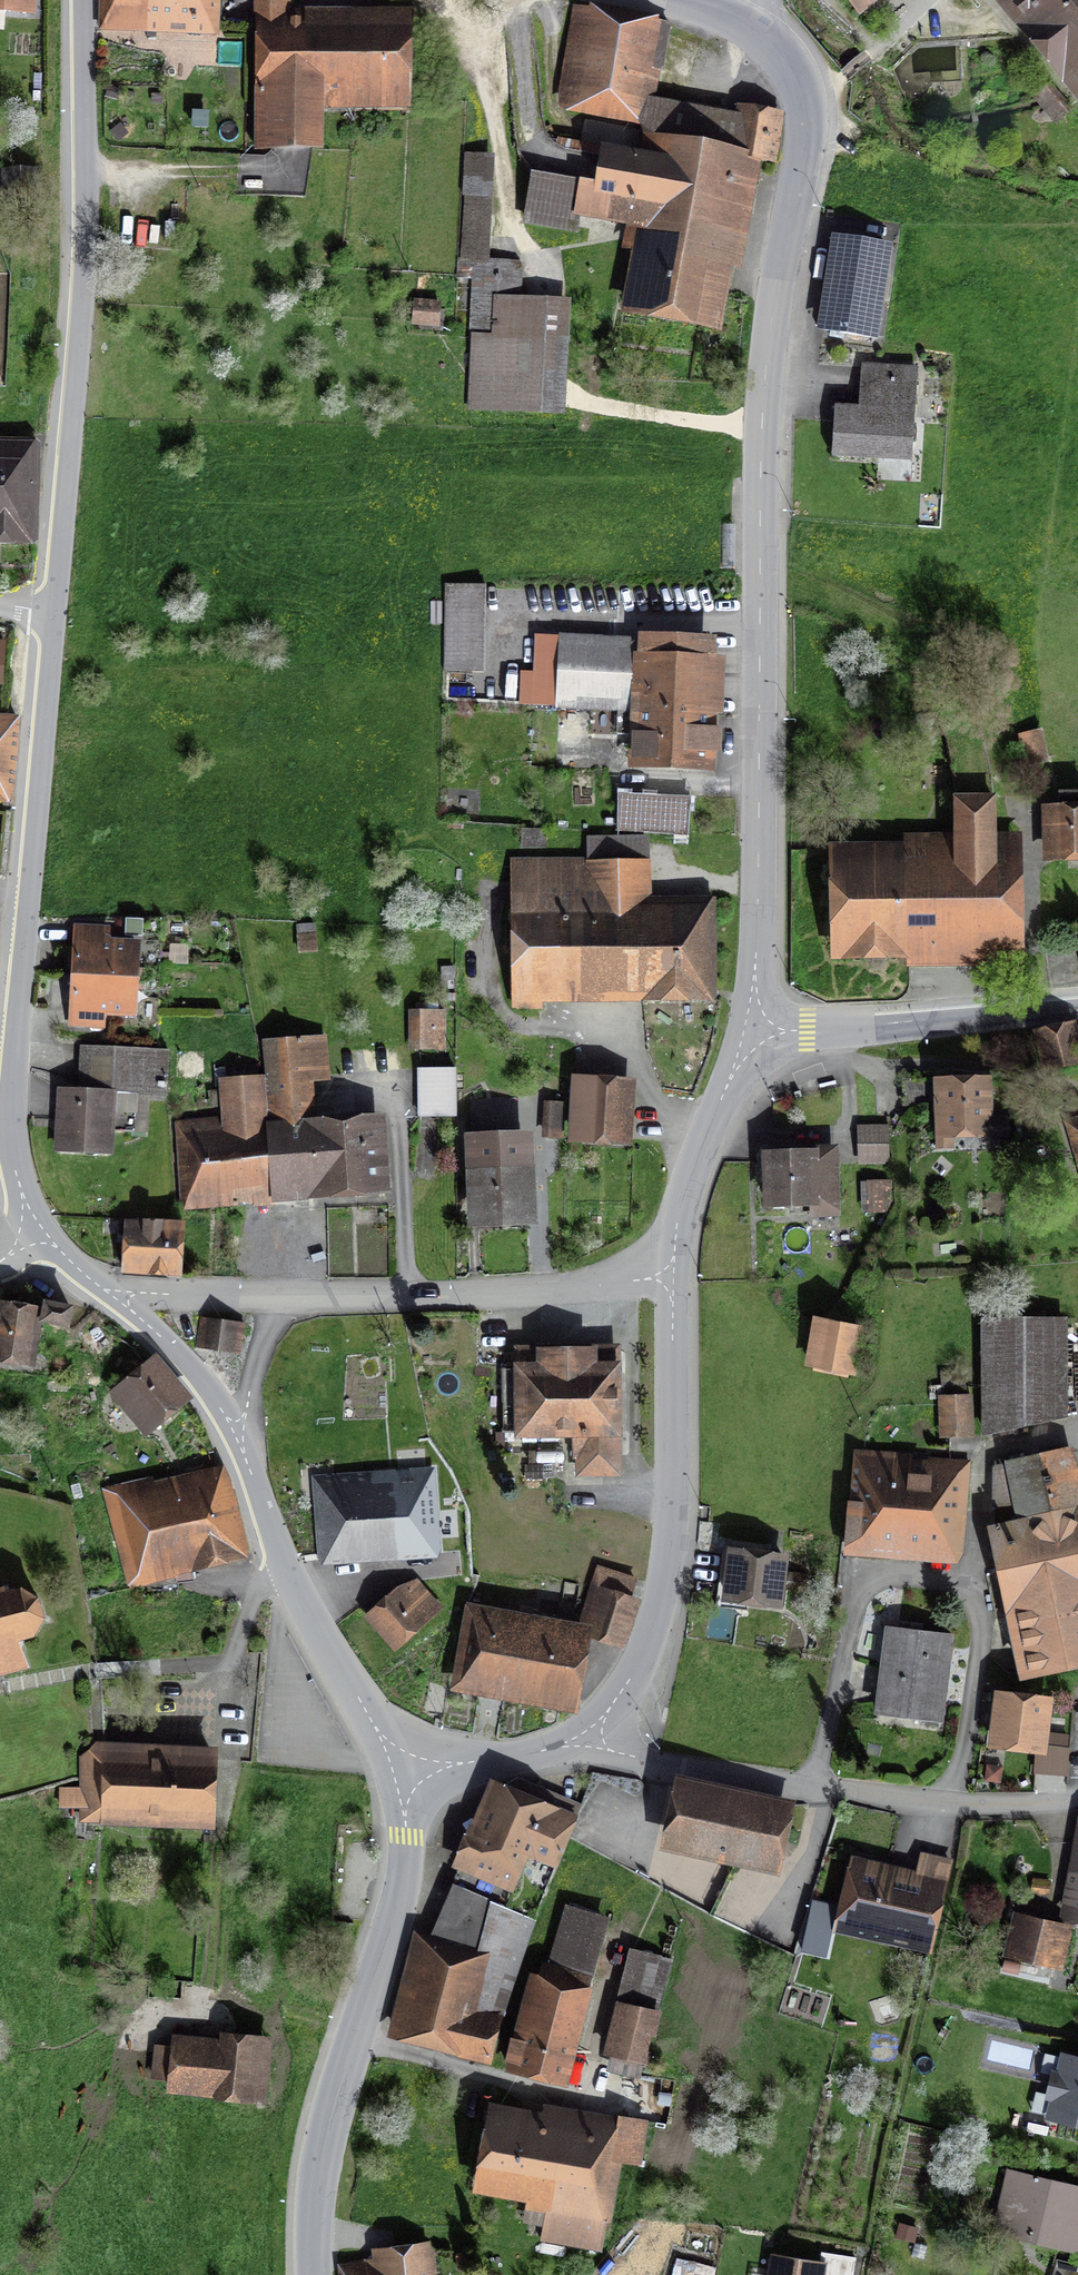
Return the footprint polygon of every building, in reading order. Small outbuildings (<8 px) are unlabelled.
[(35,14),(35,0),(0,0),(0,12),(35,14)] [(99,20),(215,24),(216,0),(100,0),(99,20)] [(284,0),(256,0),(256,147),(311,148),(311,93),(401,93),(401,28),(284,28),(284,0)] [(1077,73),(1077,0),(1017,0),(1051,41),(1072,66),(1077,73)] [(588,9),(572,94),(638,105),(653,20),(588,9)] [(1072,107),(1050,84),(1038,96),(1060,118),(1072,107)] [(746,118),(745,125),(739,158),(769,164),(776,123),(746,118)] [(707,324),(739,158),(745,125),(711,119),(705,150),(661,142),(657,167),(607,158),(600,192),(583,189),(578,216),(652,230),(636,310),(707,324)] [(461,266),(480,267),(492,264),(498,156),(467,154),(461,266)] [(574,228),(578,216),(583,189),(531,178),(525,220),(574,228)] [(893,248),(830,238),(814,331),(877,341),(893,248)] [(525,266),(492,264),(480,267),(472,409),(574,415),(580,304),(523,301),(525,266)] [(446,304),(414,299),(410,323),(442,328),(446,304)] [(913,372),(869,369),(866,409),(838,407),(835,453),(908,458),(913,372)] [(24,526),(25,451),(0,451),(0,526),(24,526)] [(489,673),(492,591),(449,589),(447,672),(489,673)] [(640,711),(704,714),(707,651),(538,644),(536,707),(640,711)] [(704,714),(640,711),(638,763),(702,766),(704,714)] [(17,717),(5,716),(5,726),(0,726),(0,792),(11,793),(17,717)] [(1045,729),(1017,734),(1023,767),(1051,761),(1045,729)] [(687,804),(622,799),(620,825),(684,831),(687,804)] [(843,860),(842,954),(1019,954),(1020,801),(971,801),(971,860),(843,860)] [(1053,812),(1053,863),(1077,863),(1077,812),(1053,812)] [(594,861),(517,862),(518,997),(722,995),(721,905),(655,906),(655,839),(594,839),(594,861)] [(77,925),(75,976),(150,979),(151,945),(112,944),(113,927),(77,925)] [(149,1019),(150,979),(75,976),(73,1034),(111,1036),(112,1017),(149,1019)] [(455,1018),(413,1018),(413,1058),(455,1058),(455,1018)] [(1035,1037),(1045,1080),(1077,1073),(1077,1027),(1035,1037)] [(269,1044),(274,1097),(306,1095),(305,1078),(328,1076),(325,1040),(269,1044)] [(175,1058),(87,1052),(84,1096),(67,1095),(63,1158),(120,1161),(124,1099),(172,1102),(175,1058)] [(186,1194),(273,1187),(267,1110),(258,1111),(255,1066),(224,1068),(228,1126),(181,1130),(186,1194)] [(462,1080),(426,1079),(426,1120),(461,1120),(462,1080)] [(1000,1142),(999,1079),(940,1080),(942,1143),(1000,1142)] [(629,1083),(573,1083),(573,1143),(629,1143),(629,1083)] [(309,1126),(306,1095),(274,1097),(275,1110),(267,1110),(273,1187),(314,1184),(315,1192),(382,1187),(377,1120),(309,1126)] [(570,1111),(546,1110),(545,1138),(569,1138),(570,1111)] [(1066,1124),(1077,1169),(1077,1121),(1066,1124)] [(887,1166),(888,1125),(856,1124),(855,1165),(887,1166)] [(544,1145),(479,1147),(481,1235),(547,1234),(544,1145)] [(838,1149),(766,1151),(767,1213),(839,1212),(838,1149)] [(892,1217),(893,1182),(863,1182),(862,1217),(892,1217)] [(184,1229),(124,1228),(122,1268),(179,1273),(184,1229)] [(74,1306),(44,1300),(41,1319),(71,1324),(74,1306)] [(1,1310),(0,1317),(0,1354),(32,1360),(40,1316),(1,1310)] [(238,1351),(243,1321),(205,1316),(200,1345),(238,1351)] [(862,1325),(825,1318),(818,1357),(855,1364),(862,1325)] [(1072,1326),(989,1327),(990,1434),(1071,1417),(1072,1326)] [(184,1398),(153,1357),(112,1388),(143,1428),(184,1398)] [(615,1469),(616,1366),(503,1366),(503,1431),(583,1431),(583,1469),(615,1469)] [(965,1387),(947,1386),(946,1432),(964,1432),(965,1387)] [(1077,1665),(1077,1508),(1067,1453),(1010,1467),(995,1472),(995,1533),(1024,1677),(1077,1665)] [(857,1538),(961,1544),(966,1469),(861,1463),(857,1538)] [(434,1511),(432,1466),(393,1468),(394,1480),(327,1483),(331,1551),(417,1546),(436,1545),(434,1511)] [(237,1550),(219,1477),(114,1503),(132,1576),(237,1550)] [(418,1569),(466,1567),(463,1510),(434,1511),(436,1545),(417,1546),(418,1569)] [(780,1555),(734,1550),(729,1596),(775,1601),(780,1555)] [(595,1587),(628,1596),(632,1580),(600,1571),(595,1587)] [(395,1647),(441,1606),(419,1581),(373,1622),(395,1647)] [(28,1666),(20,1647),(26,1645),(24,1639),(33,1637),(43,1618),(39,1600),(21,1588),(10,1591),(8,1584),(2,1585),(3,1589),(0,1589),(0,1674),(28,1666)] [(628,1596),(595,1587),(585,1623),(617,1632),(628,1596)] [(460,1681),(569,1699),(582,1621),(520,1611),(518,1621),(471,1613),(460,1681)] [(955,1639),(888,1630),(877,1714),(943,1723),(955,1639)] [(1072,1738),(1059,1738),(1063,1703),(1004,1695),(996,1754),(1038,1759),(1039,1779),(1072,1780),(1072,1738)] [(213,1754),(90,1748),(86,1817),(210,1823),(213,1754)] [(784,1809),(683,1787),(671,1839),(772,1862),(784,1809)] [(544,1809),(500,1791),(458,1887),(463,1889),(533,1919),(578,1817),(546,1803),(544,1809)] [(1058,1920),(1077,1924),(1077,1814),(1058,1920)] [(847,1918),(932,1937),(949,1863),(921,1857),(915,1887),(856,1874),(847,1918)] [(437,1947),(425,1945),(402,2033),(453,2041),(452,2053),(494,2064),(533,1919),(463,1889),(437,1947)] [(506,2068),(560,2082),(604,1915),(556,1903),(538,1972),(532,1971),(506,2068)] [(834,1916),(813,1910),(809,1928),(830,1933),(834,1916)] [(1014,1914),(1004,1958),(1069,1974),(1077,1936),(1077,1929),(1014,1914)] [(674,1959),(634,1949),(608,2055),(647,2064),(674,1959)] [(267,2040),(220,2035),(218,2053),(159,2046),(155,2077),(215,2084),(215,2090),(261,2095),(267,2040)] [(1063,2055),(1050,2115),(1077,2121),(1077,2058),(1063,2055)] [(550,2237),(605,2246),(619,2160),(637,2163),(644,2120),(623,2116),(620,2136),(492,2115),(481,2178),(528,2186),(525,2207),(554,2212),(550,2237)] [(1014,2170),(996,2233),(1077,2257),(1077,2189),(1014,2170)] [(431,2250),(385,2254),(387,2274),(384,2274),(433,2274),(431,2250)] [(773,2255),(770,2274),(819,2274),(821,2263),(773,2255)] [(345,2274),(370,2274),(369,2264),(344,2267),(345,2274)]
